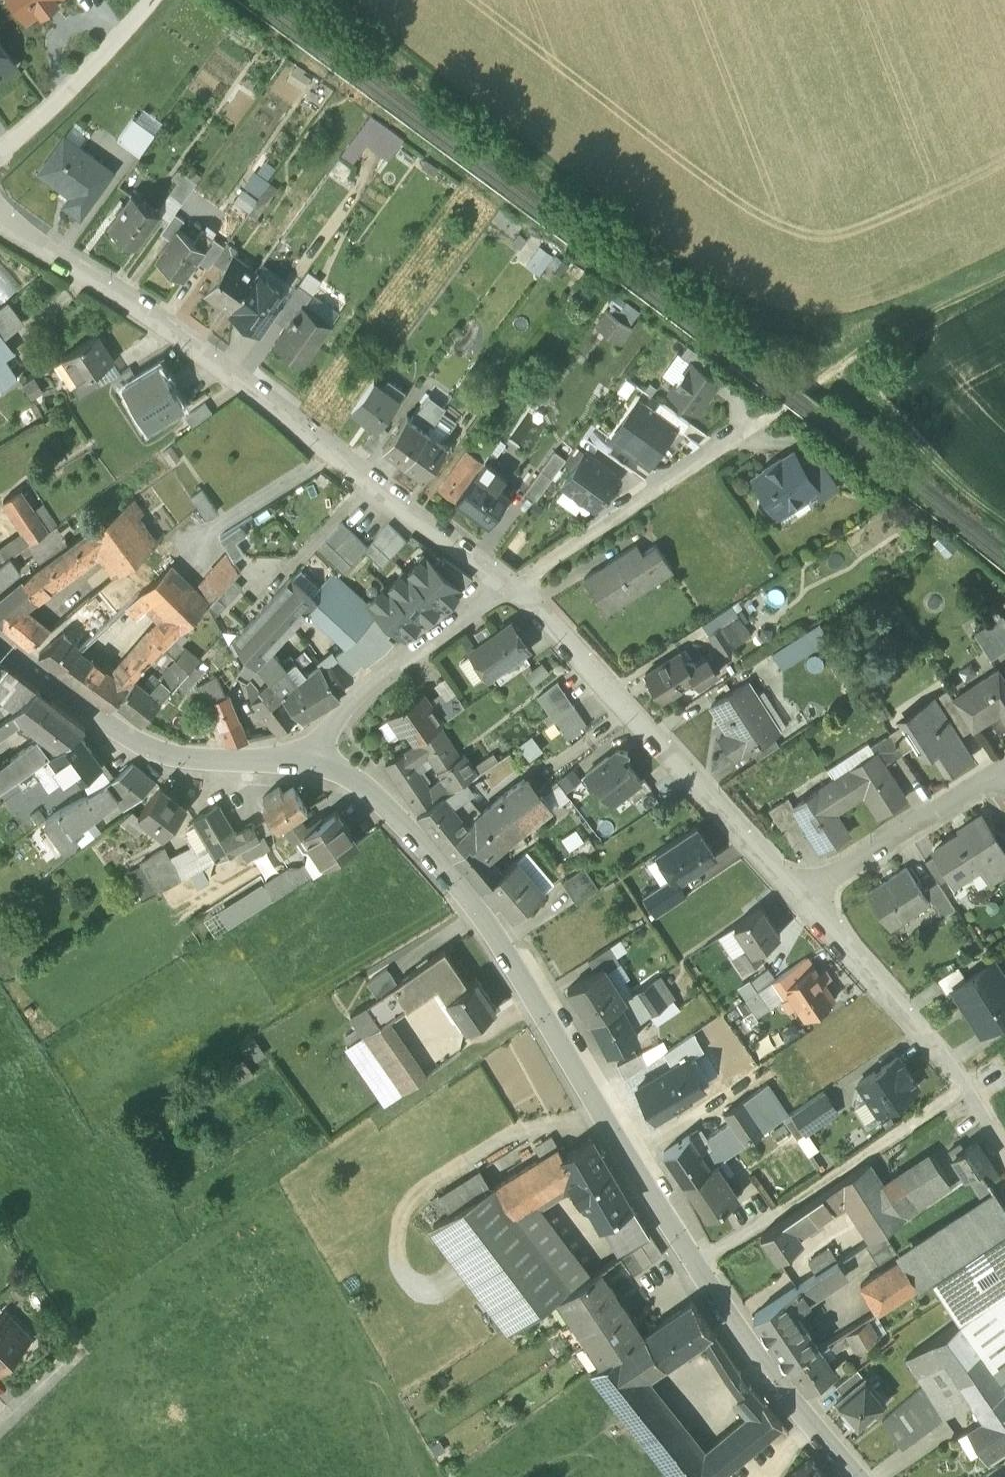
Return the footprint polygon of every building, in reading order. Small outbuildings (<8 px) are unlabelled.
[(28,20),(40,11),(43,14),(57,4),(55,0),(13,0),(28,20)] [(17,70),(0,48),(0,83),(17,70)] [(134,118),(132,120),(153,136),(162,124),(143,108),(135,119),(134,118)] [(341,154),(353,163),(368,143),(389,159),(405,137),(371,113),(341,154)] [(132,120),(115,143),(137,159),(153,136),(132,120)] [(61,139),(34,174),(65,197),(60,204),(77,217),(109,175),(61,139)] [(185,175),(197,183),(201,176),(190,168),(185,175)] [(185,175),(178,170),(171,178),(177,182),(169,193),(182,202),(197,183),(185,175)] [(270,183),(248,215),(255,220),(278,189),(270,183)] [(169,193),(156,212),(159,214),(169,221),(177,209),(182,202),(169,193)] [(156,212),(131,194),(108,226),(117,232),(116,234),(126,241),(127,239),(136,246),(159,214),(156,212)] [(177,209),(169,221),(161,232),(171,239),(177,230),(187,216),(177,209)] [(182,278),(196,259),(212,237),(202,230),(194,241),(177,230),(171,239),(156,259),(182,278)] [(532,233),(527,240),(533,245),(538,237),(532,233)] [(527,240),(519,234),(513,242),(521,248),(527,240)] [(225,246),(212,237),(196,259),(209,268),(214,262),(225,246)] [(533,245),(527,240),(521,248),(530,255),(536,247),(533,245)] [(225,246),(214,262),(224,269),(229,261),(238,250),(228,242),(225,246)] [(558,252),(548,265),(564,277),(566,274),(576,281),(584,270),(558,252)] [(224,269),(205,293),(229,311),(256,273),(255,273),(251,278),(229,261),(224,269)] [(20,285),(0,263),(0,303),(20,285)] [(256,273),(229,311),(251,327),(271,299),(272,300),(280,290),(256,273)] [(298,285),(297,287),(282,307),(274,318),(287,327),(303,305),(304,306),(312,295),(298,285)] [(271,299),(251,327),(262,335),(274,318),(282,307),(272,300),(271,299)] [(6,303),(0,307),(0,333),(3,337),(21,323),(6,303)] [(303,305),(287,327),(274,344),(289,354),(291,352),(303,361),(301,363),(304,365),(332,326),(304,306),(303,305)] [(630,326),(609,310),(597,327),(618,342),(630,326)] [(4,356),(13,350),(3,337),(0,333),(0,358),(4,356)] [(97,334),(64,355),(80,380),(93,372),(113,359),(97,334)] [(699,355),(688,346),(681,356),(691,363),(693,364),(699,355)] [(4,356),(0,358),(0,376),(6,385),(17,377),(4,356)] [(137,375),(123,384),(143,418),(150,413),(156,422),(184,404),(177,392),(175,393),(168,380),(170,379),(159,362),(137,375)] [(691,363),(669,392),(697,412),(718,383),(693,364),(691,363)] [(116,388),(123,384),(137,375),(130,365),(110,377),(116,388)] [(93,372),(80,380),(73,384),(79,395),(100,383),(93,372)] [(374,381),(351,412),(374,429),(377,431),(381,426),(400,400),(374,381)] [(447,394),(441,402),(446,406),(452,397),(447,394)] [(411,420),(427,431),(444,407),(428,395),(411,420)] [(653,412),(638,401),(611,439),(649,466),(676,429),(676,428),(653,412)] [(206,402),(186,416),(193,426),(212,412),(206,402)] [(689,423),(660,402),(653,412),(676,428),(676,429),(682,433),(689,423)] [(411,420),(406,416),(383,448),(404,463),(427,431),(411,420)] [(374,429),(362,445),(372,452),(388,431),(381,426),(377,431),(374,429)] [(427,431),(404,463),(423,478),(446,446),(427,431)] [(476,472),(488,480),(496,469),(494,468),(510,446),(501,439),(497,444),(486,458),(484,462),(476,472)] [(486,458),(473,448),(470,452),(484,462),(486,458)] [(468,450),(439,489),(455,501),(456,499),(476,472),(484,462),(470,452),(468,450)] [(555,451),(541,469),(552,478),(566,459),(555,451)] [(585,453),(563,484),(594,507),(617,476),(585,453)] [(801,464),(794,454),(782,462),(781,461),(766,471),(766,472),(754,480),(762,494),(761,495),(757,502),(762,510),(770,510),(772,509),(775,513),(777,513),(775,510),(787,503),(789,506),(803,497),(802,496),(815,488),(816,488),(801,464)] [(835,488),(814,455),(801,464),(816,488),(815,488),(820,497),(835,488)] [(541,469),(525,492),(536,500),(552,478),(541,469)] [(476,472),(456,499),(489,523),(509,495),(488,480),(476,472)] [(190,494),(206,517),(217,509),(202,486),(190,494)] [(49,531),(35,512),(20,490),(3,501),(24,533),(31,542),(31,543),(49,531)] [(143,512),(133,499),(124,506),(134,520),(143,512)] [(57,525),(43,506),(35,512),(49,531),(49,530),(57,525)] [(124,506),(89,531),(101,548),(119,573),(153,545),(134,520),(124,506)] [(342,522),(317,547),(344,572),(365,549),(368,545),(342,522)] [(388,524),(368,545),(365,549),(382,566),(406,540),(388,524)] [(66,541),(57,525),(49,530),(56,540),(53,542),(57,548),(66,541)] [(49,531),(31,543),(31,542),(28,544),(35,553),(53,542),(56,540),(49,530),(49,531)] [(89,531),(36,569),(48,586),(101,548),(89,531)] [(0,549),(0,562),(4,559),(17,551),(28,544),(31,542),(24,533),(0,549)] [(28,544),(17,551),(23,561),(35,553),(28,544)] [(637,545),(584,578),(606,613),(659,580),(642,553),(637,545)] [(656,545),(642,553),(659,580),(673,571),(656,545)] [(229,551),(193,588),(208,603),(240,568),(229,551)] [(434,565),(424,556),(408,573),(407,574),(441,605),(440,606),(443,609),(461,590),(434,565)] [(442,556),(434,565),(461,590),(472,578),(442,556)] [(4,559),(0,562),(0,571),(6,578),(16,572),(15,571),(18,568),(15,565),(12,568),(4,559)] [(170,565),(144,591),(168,615),(181,630),(208,603),(193,588),(170,565)] [(36,569),(24,582),(37,599),(50,589),(48,586),(36,569)] [(441,605),(407,574),(408,573),(405,570),(388,588),(421,621),(423,622),(423,624),(440,606),(441,605)] [(368,604),(332,571),(311,593),(315,597),(304,609),(346,648),(379,614),(368,604)] [(214,613),(237,634),(256,613),(243,602),(261,581),(252,572),(214,613)] [(237,634),(234,637),(250,655),(255,662),(268,648),(304,609),(315,597),(311,593),(292,575),(256,613),(237,634)] [(37,599),(24,582),(20,585),(21,586),(37,604),(37,599)] [(421,621),(388,588),(385,585),(368,604),(379,614),(395,628),(405,638),(423,622),(421,621)] [(0,602),(0,623),(2,625),(22,610),(24,613),(37,604),(21,586),(0,602)] [(144,591),(128,606),(137,616),(147,606),(162,622),(168,615),(144,591)] [(101,600),(95,594),(86,603),(92,608),(101,600)] [(983,612),(990,623),(1003,615),(995,604),(983,612)] [(731,605),(702,624),(722,654),(750,635),(731,605)] [(379,614),(346,648),(362,663),(395,628),(379,614)] [(162,622),(130,656),(143,669),(164,647),(173,638),(181,630),(168,615),(162,622)] [(1003,615),(990,623),(1004,646),(1004,619),(1003,615)] [(990,623),(974,633),(990,659),(1004,650),(1004,646),(990,623)] [(481,645),(471,652),(488,677),(494,673),(523,652),(529,648),(511,624),(496,634),(481,645)] [(474,633),(481,645),(496,634),(486,624),(474,633)] [(805,629),(771,651),(781,668),(815,646),(805,629)] [(30,631),(20,640),(29,648),(40,639),(30,631)] [(64,634),(39,655),(58,670),(79,650),(64,634)] [(164,647),(172,654),(175,657),(184,647),(173,638),(164,647)] [(199,657),(186,646),(184,647),(175,657),(178,659),(189,669),(194,663),(199,657)] [(172,654),(164,647),(154,658),(162,666),(172,654)] [(362,663),(346,648),(345,648),(344,647),(334,655),(352,673),(362,663)] [(268,648),(255,662),(257,665),(263,672),(278,660),(268,648)] [(523,652),(494,673),(500,683),(530,662),(523,652)] [(680,652),(645,675),(661,700),(697,678),(689,666),(680,652)] [(707,654),(689,666),(697,678),(699,682),(717,670),(707,654)] [(250,655),(236,676),(247,683),(251,679),(249,677),(257,665),(255,662),(250,655)] [(130,656),(112,677),(127,688),(135,679),(143,669),(130,656)] [(189,669),(178,659),(149,691),(135,679),(127,688),(116,701),(142,722),(161,700),(177,682),(189,669)] [(278,660),(263,672),(270,680),(276,688),(291,676),(278,660)] [(112,677),(92,661),(75,682),(110,708),(116,701),(127,688),(112,677)] [(325,661),(320,665),(340,697),(345,693),(325,661)] [(189,669),(177,682),(185,690),(202,671),(194,663),(189,669)] [(525,676),(534,686),(550,674),(541,663),(525,676)] [(263,672),(257,665),(249,677),(251,679),(259,689),(270,680),(263,672)] [(297,683),(282,694),(283,696),(302,719),(340,697),(320,665),(297,683)] [(953,698),(961,710),(972,728),(1000,711),(1004,719),(1004,681),(998,669),(953,698)] [(0,691),(0,693),(11,704),(8,707),(11,711),(13,710),(13,711),(36,689),(16,673),(0,691)] [(216,675),(196,685),(206,703),(210,702),(225,695),(221,684),(216,675)] [(291,676),(276,688),(282,694),(297,683),(291,676)] [(270,680),(259,689),(264,694),(260,697),(258,694),(255,697),(257,700),(253,703),(278,735),(296,720),(280,699),(283,696),(282,694),(276,688),(270,680)] [(749,682),(711,707),(727,733),(720,737),(734,760),(751,750),(773,736),(780,731),(779,729),(772,734),(763,719),(769,715),(749,682)] [(538,697),(546,709),(565,695),(557,683),(538,697)] [(85,727),(36,689),(13,711),(19,716),(40,732),(46,737),(59,747),(77,733),(85,727)] [(947,689),(933,698),(947,719),(961,710),(953,698),(947,689)] [(247,741),(228,694),(225,695),(210,702),(226,744),(247,741)] [(424,694),(389,719),(401,735),(407,731),(415,742),(465,707),(456,695),(435,710),(424,694)] [(565,695),(546,709),(555,721),(574,708),(565,695)] [(933,698),(908,714),(911,719),(902,725),(915,745),(923,757),(939,747),(952,768),(971,756),(947,719),(933,698)] [(588,727),(574,708),(555,721),(569,740),(588,727)] [(0,719),(0,733),(9,726),(19,716),(13,711),(13,710),(11,711),(0,719)] [(902,725),(890,732),(903,752),(915,745),(902,725)] [(415,742),(386,764),(403,790),(421,778),(414,767),(429,757),(434,765),(457,751),(440,726),(415,742)] [(46,737),(40,732),(34,737),(36,739),(40,743),(46,737)] [(890,732),(870,745),(875,753),(876,752),(884,765),(903,752),(890,732)] [(59,747),(48,755),(53,761),(65,776),(73,770),(93,756),(77,733),(59,747)] [(773,736),(751,750),(757,760),(779,746),(773,736)] [(40,743),(19,760),(26,770),(48,755),(59,747),(46,737),(40,743)] [(36,739),(0,765),(0,767),(11,780),(15,778),(24,771),(26,770),(19,760),(40,743),(36,739)] [(875,753),(870,745),(868,742),(827,768),(833,777),(875,753)] [(627,752),(616,750),(585,774),(599,793),(603,791),(612,803),(625,794),(640,782),(626,763),(627,752)] [(457,751),(434,765),(451,791),(466,781),(473,776),(468,768),(457,751)] [(468,768),(473,776),(499,759),(494,751),(468,768)] [(875,753),(833,777),(851,805),(864,794),(878,816),(905,798),(884,765),(876,752),(875,753)] [(26,770),(24,771),(29,777),(36,772),(53,761),(48,755),(26,770)] [(73,770),(83,783),(89,795),(97,791),(112,780),(93,756),(73,770)] [(47,788),(65,776),(53,761),(36,772),(47,788)] [(112,780),(97,791),(89,795),(86,797),(98,813),(118,798),(125,808),(155,783),(132,764),(112,780)] [(11,780),(0,767),(0,788),(11,780)] [(793,804),(789,806),(798,819),(821,854),(852,833),(839,813),(851,805),(833,777),(793,804)] [(15,778),(11,780),(0,788),(0,807),(23,790),(15,778)] [(421,778),(403,790),(418,813),(436,801),(421,778)] [(640,782),(625,794),(632,803),(651,789),(644,779),(640,782)] [(418,813),(417,813),(434,834),(458,816),(449,805),(472,790),(466,781),(451,791),(436,801),(418,813)] [(458,816),(434,834),(453,857),(470,843),(473,846),(488,834),(509,817),(536,796),(524,781),(476,818),(467,826),(458,816)] [(83,783),(64,793),(50,802),(54,807),(57,805),(61,809),(86,797),(89,795),(83,783)] [(186,808),(160,787),(138,815),(164,836),(186,808)] [(293,788),(283,794),(279,788),(263,798),(267,805),(263,807),(272,821),(277,830),(307,810),(293,788)] [(536,796),(509,817),(520,832),(551,808),(540,793),(536,796)] [(61,809),(56,812),(72,833),(91,818),(98,813),(86,797),(61,809)] [(788,797),(768,809),(781,830),(798,819),(789,806),(793,804),(788,797)] [(252,824),(234,834),(217,805),(194,819),(206,839),(210,846),(218,859),(219,860),(240,849),(260,838),(255,828),(252,824)] [(63,850),(77,840),(72,833),(56,812),(43,822),(63,850)] [(337,813),(304,834),(315,849),(305,856),(306,858),(315,872),(357,844),(337,813)] [(968,824),(970,828),(934,851),(936,854),(950,877),(953,882),(979,865),(989,881),(1004,871),(1004,853),(981,816),(968,824)] [(509,817),(488,834),(497,845),(500,849),(514,837),(520,832),(509,817)] [(91,818),(72,833),(77,840),(81,847),(102,831),(91,818)] [(267,823),(266,821),(255,828),(260,838),(263,837),(277,830),(272,821),(267,823)] [(695,826),(656,852),(672,876),(676,882),(677,881),(715,856),(695,826)] [(563,835),(574,856),(590,848),(579,827),(563,835)] [(528,843),(520,832),(514,837),(522,847),(528,843)] [(488,834),(473,846),(470,843),(453,857),(479,889),(500,872),(491,860),(492,859),(488,853),(497,845),(488,834)] [(260,838),(240,849),(247,860),(270,848),(263,837),(260,838)] [(190,874),(218,859),(210,846),(206,839),(178,854),(190,874)] [(178,854),(177,852),(170,856),(165,848),(140,862),(141,864),(156,890),(157,892),(190,874),(178,854)] [(527,852),(516,861),(543,894),(555,884),(527,852)] [(950,877),(936,854),(925,861),(938,881),(939,884),(940,883),(950,877)] [(306,858),(278,876),(263,885),(272,900),(315,872),(306,858)] [(516,861),(483,888),(498,905),(504,900),(517,916),(543,894),(516,861)] [(141,898),(156,890),(141,864),(127,872),(141,898)] [(584,867),(562,882),(576,904),(599,889),(584,867)] [(906,869),(868,893),(890,928),(928,903),(906,869)] [(672,876),(643,895),(656,916),(686,896),(677,881),(676,882),(672,876)] [(938,881),(924,890),(941,917),(955,908),(940,883),(939,884),(938,881)] [(762,907),(734,926),(739,933),(748,947),(752,953),(755,951),(780,934),(762,907)] [(734,926),(707,944),(712,950),(722,943),(739,933),(734,926)] [(722,943),(732,958),(748,947),(739,933),(722,943)] [(610,946),(588,960),(595,971),(603,966),(607,972),(621,963),(610,946)] [(752,953),(748,947),(732,958),(743,974),(762,961),(755,951),(752,953)] [(467,986),(444,952),(398,984),(394,987),(408,1007),(438,987),(447,1000),(467,986)] [(805,959),(787,971),(794,981),(812,969),(805,959)] [(953,989),(954,990),(981,1033),(1004,1018),(1004,994),(998,983),(1003,979),(993,963),(966,980),(953,989)] [(620,1003),(624,1000),(607,972),(603,966),(595,971),(567,989),(586,1018),(591,1019),(592,1019),(621,1003),(620,1003)] [(768,967),(750,981),(757,990),(775,976),(768,967)] [(957,967),(937,980),(946,995),(954,990),(953,989),(966,980),(957,967)] [(357,987),(368,1004),(394,987),(398,984),(387,968),(357,987)] [(787,971),(772,981),(790,1008),(797,1003),(806,1017),(833,999),(812,968),(812,969),(794,981),(787,971)] [(661,975),(652,982),(666,1004),(651,1014),(658,1024),(680,1009),(673,999),(676,997),(661,975)] [(496,1011),(475,980),(467,986),(447,1000),(467,1030),(476,1024),(480,1029),(492,1020),(489,1016),(496,1011)] [(666,1004),(652,982),(637,992),(651,1014),(666,1004)] [(365,1037),(387,1022),(408,1007),(394,987),(368,1004),(351,1016),(359,1029),(364,1036),(365,1037)] [(771,1006),(759,989),(745,998),(757,1016),(771,1006)] [(621,1003),(592,1019),(608,1051),(638,1036),(621,1003)] [(387,1022),(365,1037),(403,1093),(425,1078),(387,1022)] [(359,1029),(346,1037),(351,1045),(364,1036),(359,1029)] [(693,1035),(664,1055),(671,1069),(686,1060),(703,1052),(693,1035)] [(365,1037),(364,1036),(351,1045),(347,1047),(387,1105),(403,1093),(365,1037)] [(265,1055),(254,1039),(245,1045),(256,1061),(265,1055)] [(664,1041),(641,1053),(648,1064),(669,1050),(664,1041)] [(641,1053),(617,1065),(625,1079),(648,1064),(641,1053)] [(897,1056),(858,1083),(877,1113),(917,1086),(897,1056)] [(244,1060),(228,1069),(239,1084),(254,1074),(244,1060)] [(691,1068),(686,1060),(671,1069),(683,1088),(697,1079),(698,1079),(691,1068)] [(714,1094),(697,1065),(691,1068),(698,1079),(697,1079),(708,1098),(714,1094)] [(671,1069),(638,1088),(656,1118),(689,1099),(683,1088),(671,1069)] [(776,1080),(768,1086),(787,1115),(796,1109),(776,1080)] [(768,1086),(767,1085),(743,1101),(763,1131),(783,1118),(787,1115),(768,1086)] [(787,1115),(783,1118),(797,1140),(840,1111),(826,1090),(796,1109),(787,1115)] [(763,1131),(743,1101),(725,1113),(731,1123),(745,1143),(763,1131)] [(731,1123),(696,1146),(710,1167),(715,1163),(745,1143),(731,1123)] [(696,1146),(690,1136),(664,1153),(685,1184),(710,1167),(696,1146)] [(551,1137),(534,1147),(541,1158),(558,1148),(551,1137)] [(621,1189),(592,1140),(564,1157),(576,1177),(570,1181),(584,1205),(593,1207),(603,1223),(631,1206),(621,1189)] [(977,1141),(962,1150),(959,1145),(949,1151),(966,1177),(979,1169),(990,1161),(977,1141)] [(541,1158),(496,1187),(513,1215),(538,1202),(570,1181),(576,1177),(564,1157),(558,1148),(541,1158)] [(929,1150),(879,1183),(883,1189),(902,1218),(903,1219),(952,1186),(929,1150)] [(990,1161),(979,1169),(988,1183),(1000,1176),(990,1161)] [(710,1167),(685,1184),(708,1217),(737,1197),(715,1163),(710,1167)] [(867,1164),(822,1193),(831,1208),(846,1198),(853,1209),(883,1189),(879,1183),(867,1164)] [(479,1172),(430,1199),(440,1218),(427,1227),(506,1332),(591,1272),(538,1202),(513,1215),(496,1187),(490,1190),(479,1172)] [(883,1189),(853,1209),(862,1224),(871,1238),(902,1218),(883,1189)] [(919,1286),(932,1278),(999,1235),(1004,1231),(1004,1207),(993,1189),(897,1252),(901,1259),(919,1286)] [(822,1193),(761,1235),(777,1258),(801,1242),(795,1232),(831,1208),(822,1193)] [(650,1236),(631,1206),(603,1223),(621,1255),(630,1250),(640,1243),(649,1236),(650,1236)] [(862,1224),(827,1246),(829,1250),(837,1261),(871,1238),(862,1224)] [(999,1235),(932,1278),(959,1320),(975,1309),(1000,1293),(1004,1290),(1004,1231),(999,1235)] [(884,1232),(865,1245),(878,1264),(897,1252),(884,1232)] [(650,1236),(649,1236),(640,1243),(652,1262),(662,1256),(650,1236)] [(652,1262),(640,1243),(630,1250),(642,1269),(652,1262)] [(642,1269),(630,1250),(621,1255),(620,1256),(632,1275),(642,1269)] [(829,1250),(809,1263),(817,1275),(836,1262),(837,1261),(829,1250)] [(901,1259),(860,1285),(877,1312),(919,1286),(901,1259)] [(818,1349),(792,1310),(845,1276),(836,1262),(817,1275),(753,1317),(788,1368),(818,1349)] [(614,1292),(599,1270),(558,1297),(573,1319),(614,1292)] [(628,1314),(614,1292),(573,1319),(587,1341),(628,1314)] [(975,1309),(993,1335),(1004,1328),(1004,1302),(1000,1293),(975,1309)] [(693,1302),(644,1335),(667,1363),(703,1339),(713,1333),(693,1302)] [(959,1320),(1004,1387),(1004,1348),(1001,1346),(993,1335),(975,1309),(959,1320)] [(29,1339),(4,1313),(0,1318),(0,1368),(29,1339)] [(628,1314),(587,1341),(602,1363),(621,1350),(643,1336),(628,1314)] [(868,1318),(846,1332),(851,1341),(856,1349),(878,1335),(868,1318)] [(1004,1387),(959,1320),(932,1340),(940,1352),(972,1398),(979,1408),(983,1404),(982,1403),(1004,1387)] [(993,1335),(1001,1346),(1004,1343),(1004,1328),(993,1335)] [(818,1349),(788,1368),(806,1390),(834,1373),(826,1360),(837,1354),(835,1350),(851,1341),(846,1332),(818,1349)] [(739,1372),(713,1333),(703,1339),(728,1380),(739,1372)] [(667,1363),(644,1335),(643,1336),(621,1350),(643,1379),(667,1363)] [(932,1340),(906,1357),(914,1371),(940,1352),(932,1340)] [(621,1350),(602,1363),(587,1373),(670,1476),(672,1476),(702,1452),(643,1379),(621,1350)] [(972,1398),(940,1352),(914,1371),(921,1383),(923,1386),(934,1402),(944,1417),(972,1398)] [(857,1369),(835,1387),(843,1396),(864,1378),(857,1369)] [(843,1396),(836,1402),(857,1427),(885,1402),(864,1378),(843,1396)] [(882,1421),(891,1433),(934,1402),(923,1386),(882,1421)] [(982,1403),(983,1404),(991,1414),(969,1428),(990,1461),(1004,1452),(1004,1387),(982,1403)] [(763,1402),(751,1389),(738,1397),(737,1400),(749,1414),(763,1402)] [(672,1476),(717,1476),(781,1424),(763,1402),(749,1414),(702,1452),(672,1476)] [(934,1402),(891,1433),(902,1448),(944,1417),(934,1402)] [(790,1476),(825,1476),(811,1460),(790,1476)]
